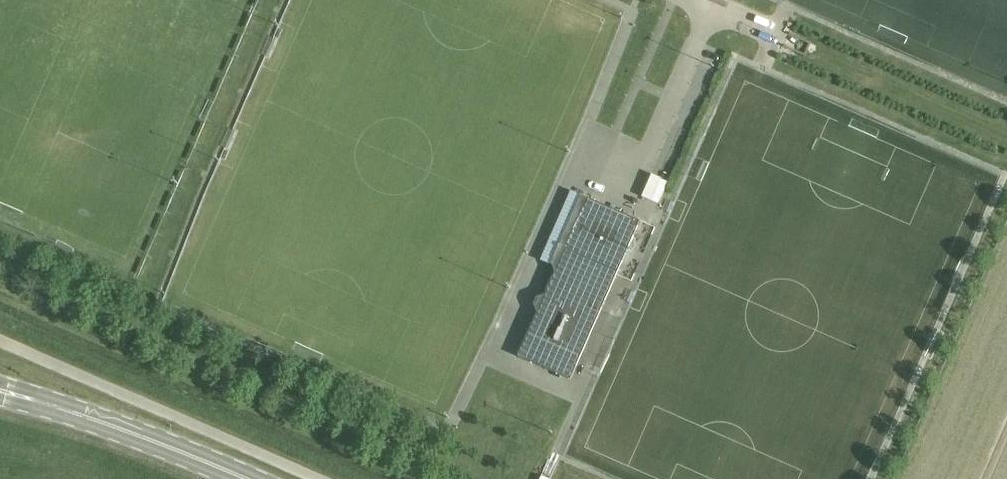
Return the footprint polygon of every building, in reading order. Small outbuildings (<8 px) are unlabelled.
[(652,174),(642,197),(652,202),(661,180),(662,179),(652,174)] [(538,314),(519,357),(571,380),(617,275),(640,221),(582,196),(552,264),(556,274),(546,295),(537,298),(534,305),(538,314)]
